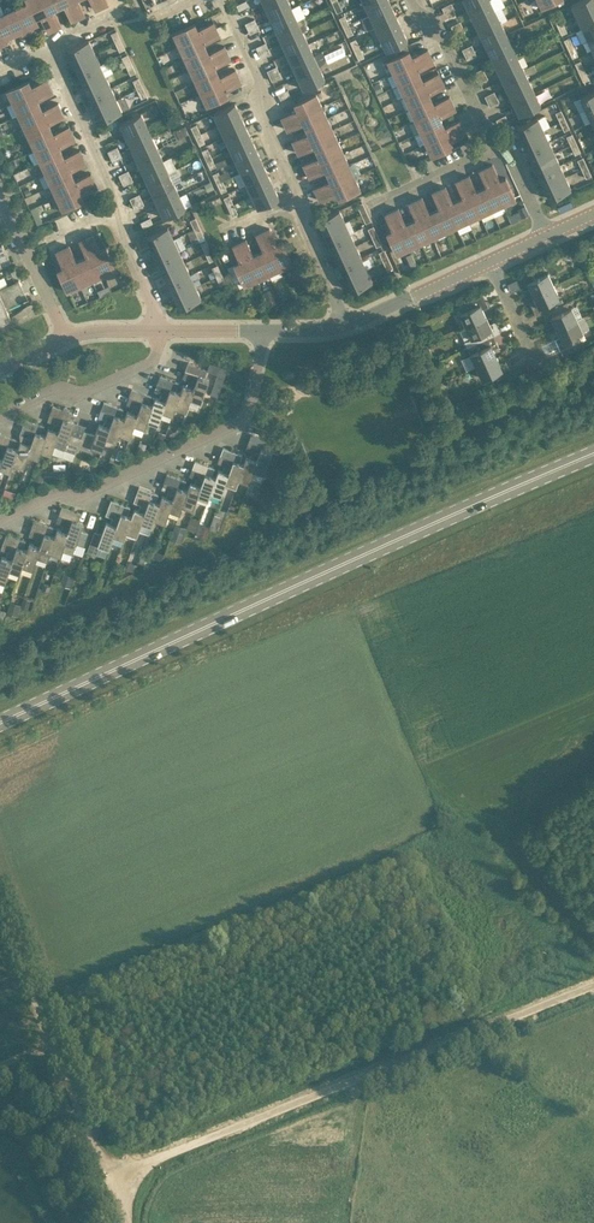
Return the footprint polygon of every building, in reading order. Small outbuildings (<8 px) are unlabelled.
[(43,0),(29,0),(28,1),(38,22),(39,22),(36,16),(41,14),(49,30),(55,27),(43,0)] [(57,0),(43,0),(55,27),(62,24),(54,8),(60,6),(57,0)] [(71,0),(57,0),(60,6),(65,3),(72,19),(79,16),(71,0)] [(79,16),(85,13),(79,0),(71,0),(79,16)] [(96,8),(102,5),(100,0),(92,0),(96,8)] [(237,4),(239,9),(249,5),(247,0),(245,0),(237,4)] [(265,5),(271,16),(292,7),(289,0),(275,0),(265,5)] [(338,0),(333,3),(337,12),(343,9),(338,0)] [(370,14),(391,4),(390,0),(369,0),(365,2),(370,14)] [(469,8),(474,20),(495,9),(491,0),(485,0),(469,8)] [(572,3),(577,15),(593,7),(593,0),(578,0),(572,3)] [(38,22),(28,1),(17,6),(32,38),(38,35),(33,24),(38,22)] [(452,2),(442,6),(445,12),(454,7),(452,2)] [(397,16),(391,4),(370,14),(361,18),(366,29),(375,25),(376,26),(397,16)] [(32,38),(17,6),(5,11),(15,33),(20,30),(25,41),(32,38)] [(292,7),(271,16),(276,28),(298,18),(292,7)] [(577,15),(582,26),(593,21),(593,7),(577,15)] [(495,9),(474,20),(480,31),(501,21),(495,9)] [(5,11),(0,14),(0,32),(8,49),(14,46),(9,35),(15,33),(5,11)] [(558,25),(563,22),(559,13),(553,15),(558,25)] [(344,26),(349,24),(345,14),(339,17),(344,26)] [(376,26),(381,37),(402,28),(397,16),(376,26)] [(248,27),(257,23),(255,18),(246,22),(248,27)] [(298,18),(276,28),(282,40),(303,30),(298,18)] [(451,25),(454,30),(463,25),(461,20),(451,25)] [(180,44),(217,27),(214,21),(198,28),(195,23),(174,32),(180,44)] [(501,21),(480,31),(486,43),(507,33),(501,21)] [(593,36),(593,21),(582,26),(588,38),(593,36)] [(562,34),(568,31),(563,22),(558,25),(562,34)] [(260,28),(257,23),(248,27),(250,33),(260,28)] [(354,33),(349,24),(344,26),(348,35),(354,33)] [(466,31),(463,25),(454,30),(456,35),(466,31)] [(185,56),(206,46),(204,41),(220,34),(217,27),(180,44),(185,56)] [(408,39),(402,28),(381,37),(387,49),(408,39)] [(112,32),(116,41),(121,39),(117,30),(112,32)] [(303,30),(282,40),(287,52),(309,42),(303,30)] [(491,55),(513,45),(507,33),(486,43),(491,55)] [(568,48),(574,45),(570,36),(564,39),(568,48)] [(95,50),(90,39),(89,38),(68,48),(74,60),(95,50)] [(351,40),(355,50),(360,47),(356,38),(351,40)] [(121,39),(116,41),(120,50),(125,48),(121,39)] [(257,46),(259,51),(268,47),(266,41),(257,46)] [(309,42),(287,52),(293,64),(314,54),(309,42)] [(463,48),(465,53),(474,49),(472,44),(463,48)] [(191,68),(228,51),(225,45),(209,52),(206,46),(185,56),(191,68)] [(513,45),(491,55),(497,67),(518,56),(513,45)] [(573,57),(578,55),(574,45),(568,48),(573,57)] [(271,52),(268,47),(259,51),(261,56),(271,52)] [(365,57),(360,47),(355,50),(359,59),(365,57)] [(394,71),(431,54),(428,48),(412,55),(409,50),(388,59),(394,71)] [(477,54),(474,49),(465,53),(468,58),(477,54)] [(95,50),(74,60),(79,72),(100,62),(95,50)] [(298,76),(320,66),(320,65),(328,61),(323,50),(314,54),(293,64),(298,76)] [(196,80),(217,70),(215,65),(231,57),(228,51),(191,68),(196,80)] [(123,56),(127,65),(132,62),(128,53),(123,56)] [(394,71),(399,83),(420,73),(418,68),(434,61),(431,54),(394,71)] [(518,56),(497,67),(503,78),(524,68),(518,56)] [(579,72),(585,69),(581,60),(575,62),(579,72)] [(79,72),(85,84),(106,74),(100,62),(79,72)] [(136,71),(132,62),(127,65),(131,74),(136,71)] [(268,69),(270,74),(279,70),(277,65),(268,69)] [(298,76),(304,88),(325,78),(320,66),(298,76)] [(474,71),(477,77),(486,72),(483,67),(474,71)] [(217,70),(196,80),(202,92),(239,75),(236,68),(220,76),(217,70)] [(530,80),(524,68),(503,78),(509,90),(530,80)] [(584,81),(589,78),(585,69),(579,72),(584,81)] [(282,75),(279,70),(270,74),(272,80),(282,75)] [(399,83),(405,95),(442,78),(439,71),(423,79),(420,73),(399,83)] [(477,77),(479,82),(488,77),(486,72),(477,77)] [(85,84),(90,96),(111,86),(106,74),(85,84)] [(239,75),(202,92),(207,104),(229,94),(226,88),(242,81),(239,75)] [(133,79),(138,88),(143,86),(139,77),(133,79)] [(32,85),(29,79),(8,89),(13,101),(51,84),(48,78),(32,85)] [(405,95),(410,107),(431,97),(429,92),(445,84),(442,78),(405,95)] [(535,92),(530,80),(509,90),(514,102),(535,92)] [(374,85),(377,92),(384,89),(380,82),(374,85)] [(19,113),(40,103),(38,98),(54,91),(51,84),(13,101),(19,113)] [(96,108),(117,98),(111,86),(90,96),(96,108)] [(147,95),(143,86),(138,88),(142,97),(147,95)] [(279,93),(281,98),(290,94),(288,89),(279,93)] [(485,95),(488,100),(497,96),(494,90),(485,95)] [(586,108),(593,105),(593,90),(581,96),(586,108)] [(541,104),(535,92),(514,102),(520,114),(541,104)] [(285,122),(322,104),(317,93),(295,102),(298,108),(282,116),(285,122)] [(410,107),(416,119),(453,102),(450,95),(434,102),(431,97),(410,107)] [(499,101),(497,96),(488,100),(490,105),(499,101)] [(117,98),(96,108),(101,120),(123,110),(117,98)] [(24,125),(62,108),(59,101),(43,109),(40,103),(19,113),(24,125)] [(214,112),(219,123),(241,114),(235,102),(214,112)] [(456,108),(453,102),(416,119),(421,131),(442,121),(440,115),(456,108)] [(304,121),(306,126),(328,116),(322,104),(285,122),(288,128),(304,121)] [(24,125),(30,137),(51,127),(49,122),(65,114),(62,108),(24,125)] [(560,121),(565,118),(561,109),(556,112),(560,121)] [(120,122),(126,133),(147,124),(142,112),(120,122)] [(241,114),(219,123),(225,135),(246,125),(241,114)] [(499,124),(508,119),(506,114),(497,118),(499,124)] [(293,139),(296,145),(333,128),(328,116),(306,126),(309,132),(293,139)] [(522,138),(544,128),(538,116),(517,126),(522,138)] [(565,118),(560,121),(564,131),(570,128),(565,118)] [(421,131),(426,141),(427,143),(464,125),(461,119),(445,126),(442,121),(421,131)] [(195,135),(201,132),(197,123),(191,126),(195,135)] [(126,133),(131,145),(153,135),(147,124),(126,133)] [(186,124),(176,129),(179,137),(189,133),(186,124)] [(30,137),(35,149),(73,131),(70,125),(54,132),(51,127),(30,137)] [(246,125),(225,135),(231,147),(252,137),(246,125)] [(467,131),(464,125),(427,143),(432,154),(453,145),(451,139),(467,131)] [(109,127),(100,131),(102,137),(111,132),(109,127)] [(315,145),(317,150),(339,140),(333,128),(296,145),(299,152),(315,145)] [(522,138),(528,150),(549,140),(544,128),(522,138)] [(76,138),(73,131),(35,149),(41,160),(62,151),(60,145),(76,138)] [(201,132),(195,135),(200,145),(206,142),(201,132)] [(572,133),(567,135),(571,144),(577,142),(572,133)] [(158,147),(153,135),(131,145),(137,157),(158,147)] [(252,137),(231,147),(236,159),(257,149),(252,137)] [(344,152),(339,140),(317,150),(320,155),(304,163),(307,169),(344,152)] [(555,152),(549,140),(528,150),(533,162),(555,152)] [(577,142),(571,144),(575,154),(581,151),(577,142)] [(108,150),(111,155),(120,151),(118,146),(108,150)] [(164,159),(158,147),(137,157),(142,169),(164,159)] [(206,158),(212,156),(208,147),(202,150),(206,158)] [(62,151),(41,160),(46,172),(84,155),(81,148),(65,156),(62,151)] [(257,149),(236,159),(242,171),(263,161),(257,149)] [(122,156),(120,151),(111,155),(113,160),(122,156)] [(326,168),(328,174),(350,164),(344,152),(307,169),(310,176),(326,168)] [(533,162),(539,174),(560,164),(555,152),(533,162)] [(84,155),(46,172),(52,184),(73,174),(71,169),(87,161),(84,155)] [(216,165),(212,156),(206,158),(211,168),(216,165)] [(582,168),(588,166),(583,156),(577,159),(582,168)] [(142,169),(148,181),(169,171),(164,159),(142,169)] [(263,161),(242,171),(247,183),(268,173),(263,161)] [(487,166),(504,203),(516,197),(506,176),(500,179),(493,163),(487,166)] [(315,186),(318,193),(355,176),(350,164),(328,174),(331,179),(315,186)] [(539,174),(545,186),(566,176),(560,164),(539,174)] [(492,208),(504,203),(487,166),(480,169),(487,185),(482,187),(492,208)] [(588,166),(582,168),(586,178),(592,175),(588,166)] [(119,173),(122,179),(131,174),(129,169),(119,173)] [(148,181),(153,193),(175,183),(169,171),(148,181)] [(217,182),(223,180),(220,173),(219,171),(213,173),(217,182)] [(57,196),(95,179),(92,172),(76,179),(73,174),(52,184),(57,196)] [(268,173),(247,183),(253,195),(274,185),(268,173)] [(133,180),(131,174),(122,179),(124,184),(133,180)] [(492,208),(482,187),(477,190),(469,174),(463,177),(480,214),(492,208)] [(355,176),(318,193),(321,199),(337,192),(339,198),(361,188),(355,176)] [(566,176),(545,186),(550,197),(571,188),(566,176)] [(459,198),(468,219),(480,214),(463,177),(456,180),(464,196),(459,198)] [(95,179),(57,196),(63,208),(84,198),(81,192),(98,185),(95,179)] [(227,189),(223,180),(217,182),(221,192),(227,189)] [(153,193),(159,205),(180,195),(175,183),(153,193)] [(215,190),(212,183),(206,185),(209,193),(215,190)] [(274,185),(253,195),(258,207),(279,197),(274,185)] [(439,188),(457,225),(468,219),(459,198),(453,201),(446,185),(439,188)] [(445,230),(457,225),(439,188),(433,191),(440,207),(435,209),(445,230)] [(130,197),(133,202),(142,198),(140,193),(130,197)] [(224,196),(229,206),(234,203),(230,194),(224,196)] [(165,217),(186,207),(180,195),(159,205),(165,217)] [(220,195),(212,199),(214,204),(222,201),(220,195)] [(416,199),(433,236),(445,230),(435,209),(430,212),(422,196),(416,199)] [(144,203),(142,198),(133,202),(135,208),(144,203)] [(433,236),(416,199),(409,202),(417,218),(411,220),(421,241),(433,236)] [(358,204),(362,212),(367,210),(363,201),(358,204)] [(238,212),(234,203),(229,206),(233,215),(238,212)] [(519,210),(522,217),(530,213),(525,204),(518,208),(519,210)] [(421,241),(411,220),(406,223),(399,207),(392,210),(409,247),(421,241)] [(318,218),(324,230),(345,220),(340,208),(318,218)] [(371,220),(367,210),(362,212),(366,222),(371,220)] [(387,231),(388,232),(395,247),(397,252),(409,247),(392,210),(386,213),(393,229),(387,231)] [(522,217),(519,210),(508,215),(512,222),(522,217)] [(144,226),(153,222),(151,216),(141,221),(144,226)] [(191,219),(195,228),(200,225),(196,216),(191,219)] [(351,232),(345,220),(324,230),(329,242),(351,232)] [(153,247),(174,237),(168,225),(147,235),(153,247)] [(204,235),(200,225),(195,228),(199,237),(204,235)] [(368,228),(372,237),(378,234),(374,225),(368,228)] [(281,267),(293,261),(283,240),(277,243),(270,227),(264,230),(281,267)] [(281,267),(264,230),(257,233),(265,250),(259,252),(269,273),(281,267)] [(335,254),(356,244),(351,232),(329,242),(335,254)] [(87,236),(104,273),(116,268),(106,246),(100,249),(93,233),(87,236)] [(153,247),(158,259),(180,249),(186,246),(180,234),(174,237),(153,247)] [(377,246),(381,244),(382,244),(378,234),(372,237),(377,246)] [(92,279),(104,273),(87,236),(80,239),(88,255),(82,258),(92,279)] [(269,273),(259,252),(254,255),(246,238),(240,241),(257,278),(269,273)] [(201,243),(206,252),(211,249),(207,240),(201,243)] [(257,278),(240,241),(233,244),(241,260),(235,263),(242,277),(245,284),(257,278)] [(70,244),(63,247),(80,284),(92,279),(82,258),(77,260),(70,244)] [(340,266),(362,256),(356,244),(335,254),(340,266)] [(80,284),(63,247),(57,250),(64,266),(58,269),(68,290),(80,284)] [(383,260),(389,258),(385,248),(379,251),(383,260)] [(180,249),(158,259),(164,271),(185,261),(180,250),(180,249)] [(215,258),(211,249),(206,252),(210,261),(215,258)] [(0,256),(0,267),(11,262),(7,253),(0,256)] [(362,256),(340,266),(346,278),(367,268),(362,256)] [(393,267),(389,258),(383,260),(388,270),(393,267)] [(190,273),(185,261),(164,271),(169,283),(190,273)] [(212,266),(214,269),(217,275),(222,273),(218,264),(212,266)] [(373,280),(367,268),(346,278),(352,290),(373,280)] [(217,275),(214,269),(208,272),(211,278),(217,275)] [(530,286),(534,294),(554,284),(548,272),(535,278),(532,271),(519,277),(524,288),(530,286)] [(196,285),(190,273),(169,283),(175,295),(196,285)] [(222,273),(217,275),(221,284),(226,282),(222,273)] [(24,288),(19,279),(0,288),(0,299),(24,288)] [(304,285),(306,289),(313,286),(310,279),(306,281),(304,285)] [(559,296),(554,284),(534,294),(537,301),(531,304),(536,315),(543,312),(556,306),(553,299),(559,296)] [(202,297),(196,285),(175,295),(180,307),(202,297)] [(0,299),(0,313),(4,321),(11,316),(7,308),(28,298),(24,288),(0,299)] [(268,289),(263,291),(269,305),(276,302),(270,289),(268,289)] [(460,312),(466,325),(486,316),(483,308),(488,305),(483,294),(461,304),(464,311),(460,312)] [(577,304),(572,306),(559,312),(556,306),(543,312),(548,323),(554,320),(557,328),(577,318),(582,316),(577,304)] [(454,314),(459,324),(464,321),(459,312),(454,314)] [(486,316),(466,325),(460,328),(468,346),(494,334),(501,331),(495,320),(490,323),(486,316)] [(577,318),(557,328),(561,335),(555,338),(560,349),(573,343),(570,336),(583,331),(577,318)] [(468,346),(477,365),(497,356),(493,348),(499,345),(494,334),(468,346)] [(429,346),(422,349),(427,359),(433,356),(429,346)] [(477,365),(477,366),(482,377),(495,371),(498,378),(511,372),(506,360),(500,363),(497,356),(477,365)] [(188,362),(186,369),(199,374),(191,397),(201,401),(210,378),(205,376),(208,369),(188,362)] [(437,372),(441,365),(437,362),(432,369),(437,372)] [(184,383),(181,391),(176,406),(186,410),(191,397),(199,374),(186,369),(183,376),(190,379),(188,385),(184,383)] [(160,375),(158,382),(171,387),(163,410),(173,414),(176,406),(181,391),(177,390),(180,382),(160,375)] [(211,392),(218,395),(223,383),(215,380),(211,392)] [(156,396),(153,404),(148,419),(158,423),(163,410),(171,387),(158,382),(155,390),(162,392),(160,398),(156,396)] [(145,427),(148,419),(153,404),(149,403),(152,395),(132,388),(130,395),(143,400),(135,423),(145,427)] [(128,409),(125,417),(120,432),(130,436),(135,423),(143,400),(130,395),(127,403),(134,405),(132,411),(128,409)] [(120,432),(125,417),(121,416),(124,408),(104,401),(102,408),(115,413),(107,436),(117,440),(120,432)] [(82,437),(81,436),(70,432),(75,421),(70,419),(73,412),(53,405),(50,412),(65,417),(56,440),(67,443),(65,448),(77,453),(79,446),(82,437)] [(100,423),(95,435),(84,430),(81,436),(82,437),(79,446),(90,450),(91,445),(102,449),(107,436),(115,413),(102,408),(99,416),(106,418),(104,424),(100,423)] [(52,453),(56,440),(65,417),(50,412),(48,420),(55,422),(53,428),(49,426),(46,434),(41,449),(52,453)] [(25,418),(23,426),(36,430),(28,453),(39,457),(41,449),(46,434),(42,433),(45,425),(25,418)] [(24,466),(28,453),(36,430),(23,426),(20,433),(27,435),(25,441),(21,440),(18,448),(19,448),(14,463),(24,466)] [(173,439),(180,435),(178,431),(171,434),(173,439)] [(14,463),(19,448),(18,448),(14,446),(17,438),(0,433),(0,441),(9,444),(1,467),(11,470),(14,463)] [(265,472),(269,461),(273,450),(268,448),(271,441),(251,433),(249,441),(263,446),(255,468),(265,472)] [(1,467),(9,444),(0,441),(0,469),(1,467)] [(251,481),(255,468),(263,446),(249,441),(246,448),(253,451),(251,457),(247,455),(244,463),(239,477),(251,481)] [(237,485),(239,477),(244,463),(240,461),(243,454),(223,447),(221,454),(235,460),(227,481),(237,485)] [(222,494),(227,481),(235,460),(221,454),(218,461),(225,464),(223,470),(219,468),(216,476),(211,491),(222,494)] [(209,498),(211,491),(216,476),(212,475),(215,467),(195,460),(193,467),(207,473),(199,494),(209,498)] [(88,462),(86,470),(93,472),(95,465),(88,462)] [(194,507),(199,494),(207,473),(193,467),(190,475),(197,477),(195,483),(191,481),(188,489),(184,503),(194,507)] [(44,475),(45,471),(37,469),(34,479),(42,481),(44,475)] [(179,486),(171,507),(169,514),(178,518),(181,511),(184,503),(188,489),(184,488),(187,480),(167,473),(165,481),(179,486)] [(166,521),(169,514),(171,507),(179,486),(165,481),(162,488),(169,490),(167,496),(163,495),(160,502),(155,517),(166,521)] [(149,534),(152,524),(153,524),(155,517),(160,502),(156,501),(159,493),(139,486),(136,494),(150,499),(143,521),(139,530),(149,534)] [(14,497),(16,491),(5,487),(3,494),(14,497)] [(139,530),(143,521),(150,499),(136,494),(134,501),(141,503),(139,509),(135,508),(132,515),(127,530),(138,534),(139,530)] [(263,500),(255,498),(253,504),(253,505),(260,508),(263,500)] [(121,546),(127,530),(132,515),(128,514),(131,506),(111,499),(108,508),(122,513),(111,542),(121,546)] [(74,518),(63,550),(73,554),(77,543),(84,545),(88,532),(81,530),(84,522),(79,520),(82,513),(62,506),(60,513),(74,518)] [(107,521),(102,533),(95,530),(88,550),(99,554),(102,545),(109,547),(111,542),(122,513),(108,508),(106,514),(113,516),(111,522),(107,521)] [(62,554),(63,550),(74,518),(60,513),(57,521),(64,523),(62,529),(58,528),(55,535),(51,550),(62,554)] [(196,531),(200,520),(191,516),(187,527),(196,531)] [(48,558),(51,550),(55,535),(51,534),(54,526),(34,519),(32,527),(46,532),(38,555),(48,558)] [(176,523),(170,538),(181,542),(183,538),(187,527),(176,523)] [(34,568),(38,555),(46,532),(32,527),(29,534),(36,537),(34,543),(30,541),(28,549),(23,564),(34,568)] [(21,571),(23,564),(28,549),(24,548),(26,540),(6,533),(4,541),(18,545),(11,568),(21,571)] [(11,568),(18,545),(4,541),(1,548),(8,550),(6,556),(2,555),(0,562),(0,579),(6,582),(11,568)] [(143,553),(139,562),(149,566),(152,557),(143,553)] [(126,567),(134,571),(135,571),(135,570),(138,564),(129,561),(126,567)] [(74,576),(64,573),(60,582),(60,583),(70,587),(71,586),(74,576)] [(43,582),(42,588),(50,590),(51,585),(43,582)] [(21,606),(28,608),(31,599),(24,597),(21,606)] [(7,612),(17,615),(18,615),(21,604),(11,601),(7,612)]
